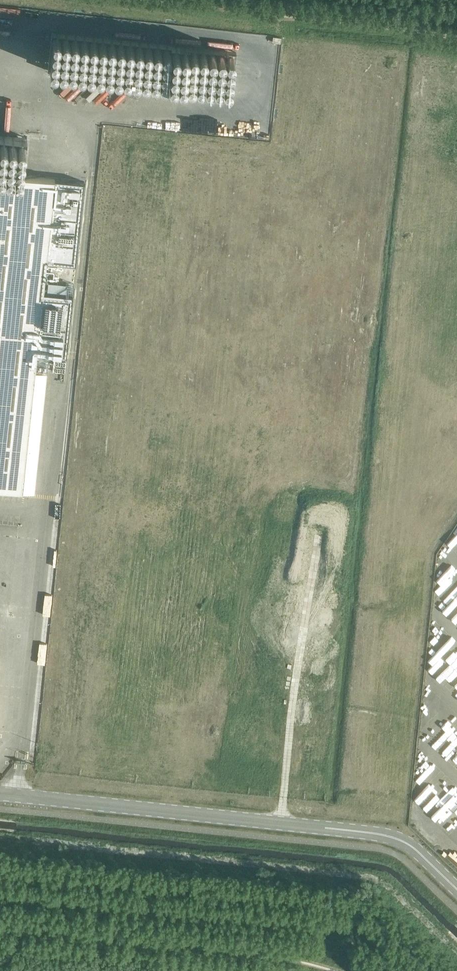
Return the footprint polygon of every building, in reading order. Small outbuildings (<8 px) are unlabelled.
[(230,90),(234,51),(181,46),(144,42),(52,32),(48,71),(140,80),(177,84),(230,90)] [(23,490),(37,353),(67,356),(73,294),(43,291),(46,264),(76,267),(85,182),(23,176),(27,138),(0,136),(0,488),(23,490)] [(437,660),(431,667),(436,671),(445,660),(436,653),(433,657),(437,660)] [(434,785),(442,776),(438,772),(430,781),(434,785)]
